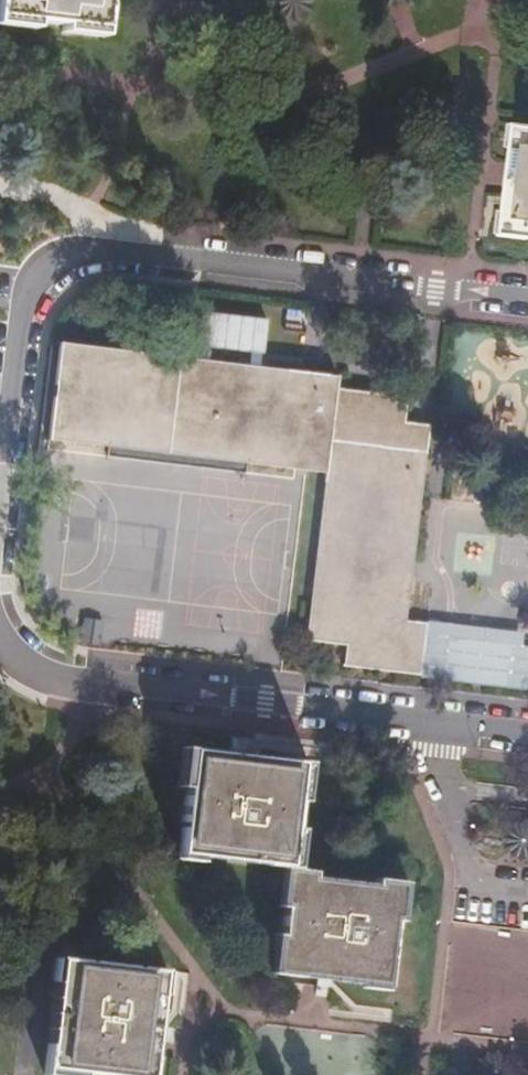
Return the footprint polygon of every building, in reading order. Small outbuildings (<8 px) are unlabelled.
[(0,1),(0,25),(39,30),(40,22),(64,25),(63,31),(99,37),(104,0),(0,0),(0,1)] [(524,129),(517,184),(510,240),(527,243),(527,130),(524,129)] [(259,352),(261,320),(211,317),(209,350),(259,352)] [(404,621),(426,462),(432,403),(336,392),(337,378),(57,345),(46,450),(324,476),(308,597),(305,641),(351,643),(353,673),(527,692),(527,636),(404,621)] [(287,851),(302,853),(307,812),(300,811),(304,783),(312,784),(317,751),(196,734),(190,773),(194,774),(186,837),(287,851)] [(302,853),(287,851),(281,893),(285,893),(280,932),(276,931),(272,960),(380,974),(389,909),(396,910),(402,866),(376,862),(376,867),(330,861),(331,857),(302,853)] [(159,967),(49,955),(37,1068),(76,1072),(77,1064),(103,1067),(102,1074),(148,1074),(159,967)]
